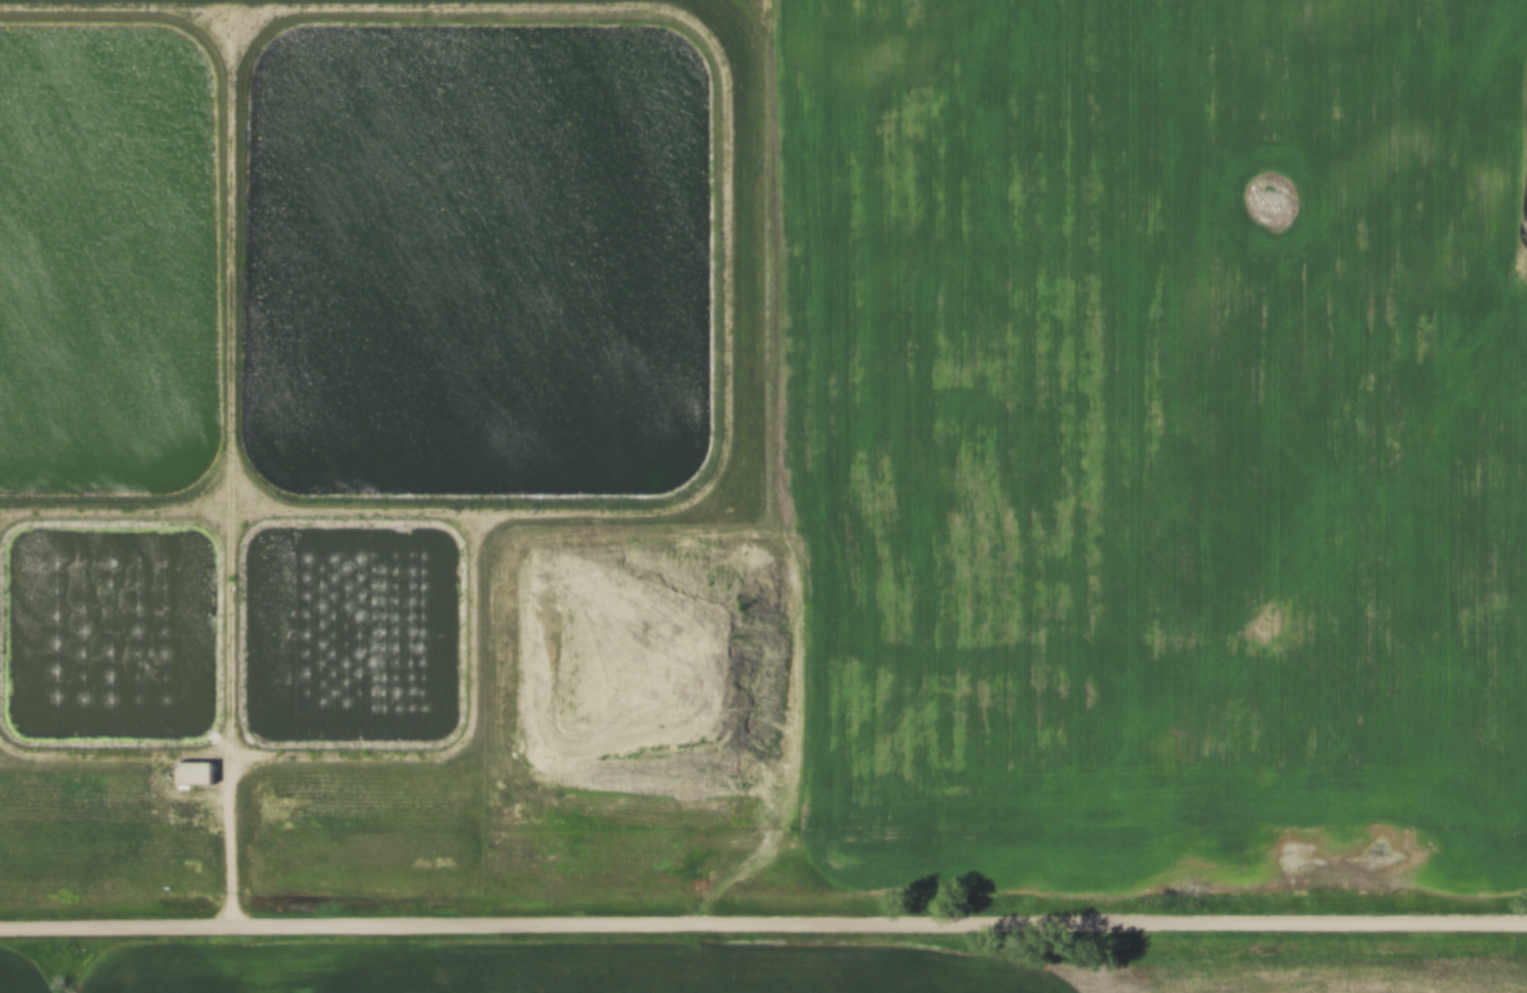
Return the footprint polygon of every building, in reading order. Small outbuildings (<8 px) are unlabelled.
[(172,755),(207,755),(207,775),(172,775),(172,755)]
